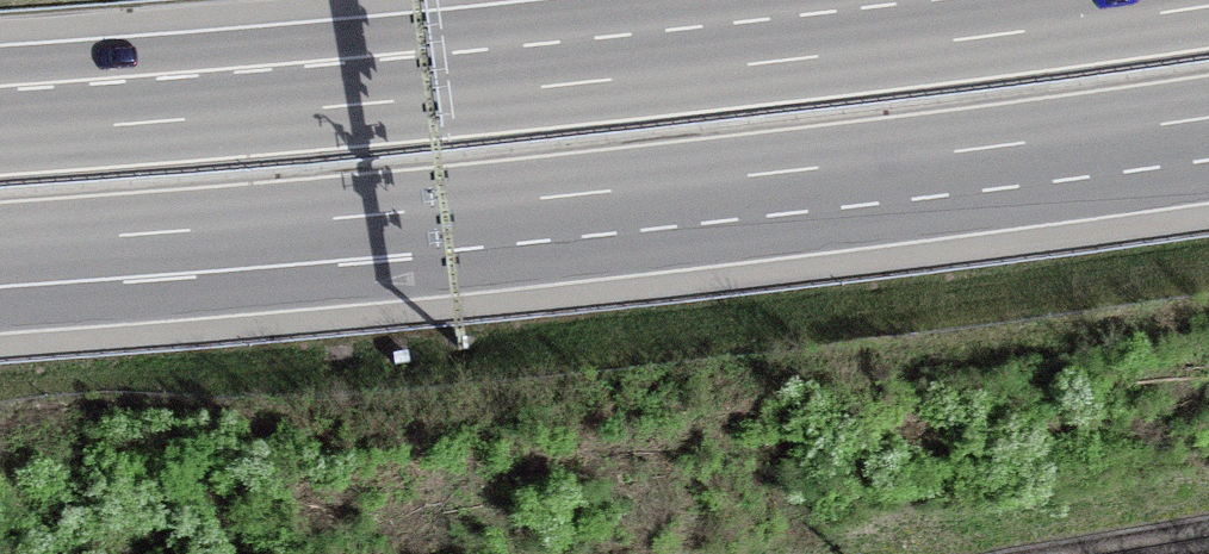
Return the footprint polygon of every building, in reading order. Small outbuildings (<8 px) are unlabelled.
[(411,362),(409,352),(394,354),(395,364),(411,362)]
